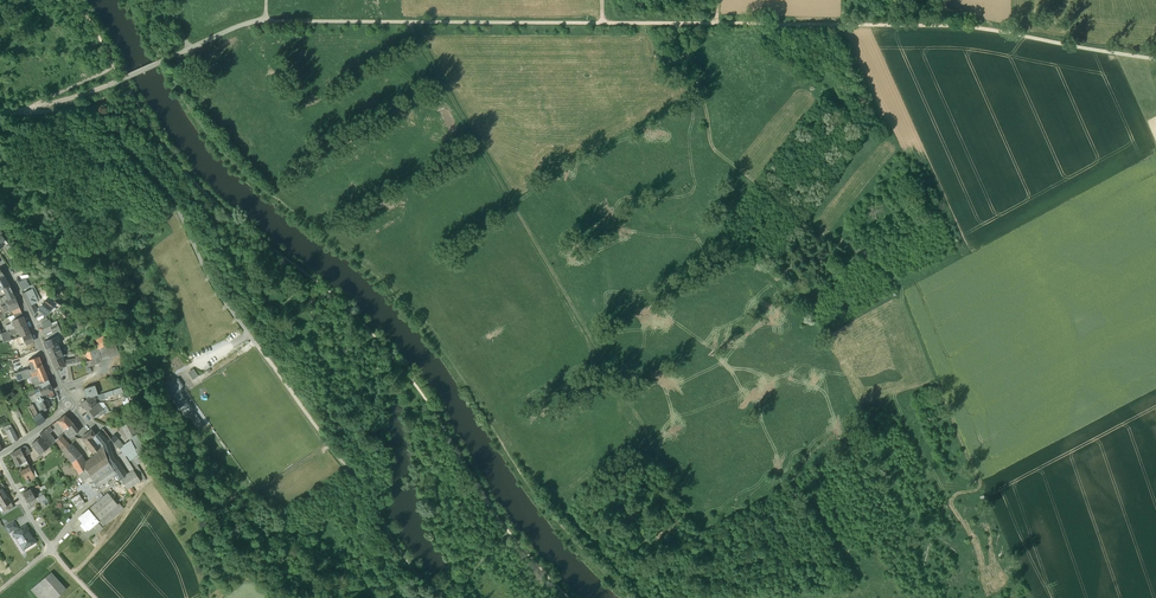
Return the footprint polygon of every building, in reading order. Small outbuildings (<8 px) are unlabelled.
[(4,276),(0,278),(0,290),(1,290),(3,289),(9,285),(4,276)] [(29,286),(25,279),(18,283),(22,291),(29,286)] [(7,300),(14,296),(13,295),(9,285),(3,289),(6,295),(7,300)] [(33,289),(22,293),(31,311),(33,317),(37,310),(35,304),(39,302),(33,289)] [(37,295),(43,301),(47,296),(41,291),(37,295)] [(9,311),(18,307),(16,303),(14,296),(7,300),(4,301),(6,305),(2,306),(5,312),(9,310),(9,311)] [(48,296),(38,310),(46,316),(47,314),(48,315),(53,307),(52,306),(55,302),(48,296)] [(10,315),(11,318),(22,314),(21,312),(20,310),(10,315)] [(13,323),(16,329),(18,328),(16,322),(20,320),(24,318),(22,314),(11,318),(13,323)] [(27,324),(24,318),(20,320),(16,322),(18,328),(27,324)] [(42,323),(41,323),(44,329),(51,324),(49,320),(48,320),(42,323)] [(7,333),(16,329),(13,323),(5,326),(7,333)] [(16,329),(7,333),(8,337),(10,336),(18,333),(22,331),(24,336),(30,333),(27,324),(18,328),(16,329)] [(49,326),(42,330),(46,340),(57,336),(62,334),(58,326),(51,329),(49,326)] [(101,331),(107,342),(111,339),(105,328),(101,331)] [(97,349),(100,349),(108,344),(107,342),(101,331),(100,330),(90,336),(96,347),(97,349)] [(5,342),(11,340),(10,336),(8,337),(7,333),(3,335),(2,335),(3,343),(5,342)] [(30,334),(23,337),(26,344),(33,341),(30,334)] [(58,341),(57,336),(46,340),(43,341),(46,348),(58,344),(60,343),(59,340),(58,341)] [(23,337),(13,340),(15,346),(16,348),(26,344),(23,337)] [(108,344),(100,349),(102,357),(102,359),(120,354),(113,342),(108,344)] [(63,356),(58,344),(46,348),(51,359),(57,358),(61,356),(63,356)] [(96,347),(93,348),(96,358),(96,359),(102,357),(100,349),(97,349),(96,347)] [(85,350),(83,351),(84,354),(85,357),(87,361),(88,361),(91,360),(96,358),(93,348),(85,350)] [(39,356),(28,360),(32,369),(29,370),(29,369),(18,372),(20,380),(25,379),(26,379),(30,377),(31,377),(30,373),(37,371),(35,368),(42,366),(39,356)] [(57,358),(51,360),(56,370),(66,366),(63,361),(61,356),(57,358)] [(87,361),(84,362),(86,368),(102,362),(101,360),(102,360),(102,359),(102,357),(96,359),(96,358),(91,360),(88,361),(87,361)] [(76,358),(63,361),(66,366),(76,365),(84,362),(83,358),(76,360),(76,358)] [(48,380),(42,366),(35,368),(37,371),(30,373),(31,377),(39,375),(42,382),(48,380)] [(194,380),(199,377),(194,369),(189,373),(194,380)] [(165,386),(165,391),(176,383),(174,380),(165,386)] [(176,383),(165,391),(169,396),(186,420),(189,418),(187,415),(193,411),(181,395),(177,398),(174,393),(175,393),(174,392),(174,391),(175,389),(180,385),(178,382),(176,383)] [(50,384),(42,387),(41,387),(38,388),(40,392),(41,395),(45,394),(52,391),(50,384)] [(95,385),(83,389),(86,399),(92,397),(94,396),(98,395),(95,385)] [(114,395),(114,396),(123,393),(122,387),(106,392),(108,397),(114,395)] [(92,397),(86,399),(81,403),(86,411),(87,411),(94,406),(97,404),(95,401),(92,397)] [(42,401),(39,403),(43,411),(50,407),(46,399),(42,401)] [(102,407),(100,408),(102,410),(100,412),(102,416),(115,410),(112,403),(102,407)] [(100,408),(97,404),(94,406),(99,413),(100,412),(102,410),(100,408)] [(94,406),(87,411),(86,411),(91,418),(99,413),(94,406)] [(37,415),(34,408),(29,410),(33,418),(39,425),(45,421),(40,413),(37,415)] [(65,415),(57,421),(65,429),(68,427),(72,423),(69,419),(65,415)] [(130,438),(137,434),(131,422),(121,426),(128,439),(130,438)] [(74,425),(72,423),(68,427),(69,429),(74,434),(75,435),(79,431),(74,425)] [(49,427),(39,434),(41,437),(41,436),(42,437),(45,434),(46,436),(48,434),(51,431),(49,429),(50,428),(49,427)] [(6,430),(6,431),(12,444),(13,444),(18,440),(13,428),(12,428),(6,430)] [(69,429),(66,431),(66,432),(70,437),(74,434),(69,429)] [(93,438),(88,432),(80,438),(93,454),(101,448),(98,445),(93,438)] [(101,442),(103,446),(108,442),(100,432),(96,435),(95,436),(101,442)] [(45,434),(42,437),(49,447),(55,441),(48,434),(46,436),(45,434)] [(129,462),(133,459),(133,458),(145,452),(137,434),(130,438),(131,440),(136,449),(126,456),(129,462)] [(110,439),(119,448),(120,449),(123,446),(124,445),(119,439),(115,435),(110,439)] [(42,437),(41,436),(41,437),(31,444),(39,454),(49,447),(42,437)] [(60,436),(55,441),(64,451),(69,445),(60,436)] [(101,442),(95,436),(93,438),(98,445),(101,442)] [(123,452),(126,456),(136,449),(131,440),(124,445),(123,446),(120,449),(123,452)] [(103,446),(104,451),(106,453),(107,456),(108,459),(112,464),(116,461),(114,456),(108,442),(103,446)] [(90,476),(83,466),(72,451),(75,448),(72,443),(62,453),(71,463),(83,481),(90,476)] [(28,448),(27,447),(24,446),(20,449),(24,457),(31,453),(28,448)] [(104,451),(103,446),(101,448),(93,454),(95,457),(83,466),(90,476),(93,481),(114,466),(112,464),(108,459),(107,456),(106,453),(104,451)] [(20,449),(11,454),(16,466),(19,465),(26,461),(24,457),(20,449)] [(119,455),(130,472),(134,469),(129,462),(126,456),(123,452),(121,454),(119,455)] [(145,452),(133,458),(133,459),(137,465),(139,464),(149,459),(145,452)] [(129,462),(134,469),(138,466),(137,465),(133,459),(129,462)] [(112,464),(114,466),(119,473),(122,479),(126,476),(126,474),(127,473),(118,460),(116,461),(112,464)] [(130,472),(127,473),(126,474),(126,476),(122,479),(129,489),(132,487),(147,477),(139,464),(137,465),(138,466),(134,469),(130,472)] [(98,488),(119,473),(114,466),(93,481),(98,488)] [(22,471),(20,473),(24,480),(24,481),(28,479),(30,477),(31,480),(35,478),(34,476),(32,473),(29,467),(22,471)] [(0,484),(0,506),(1,506),(10,501),(3,489),(5,488),(2,483),(0,484)] [(30,489),(22,493),(28,502),(35,498),(30,489)] [(108,493),(88,509),(94,515),(98,521),(99,521),(118,504),(108,493)] [(38,497),(37,498),(40,503),(46,499),(44,494),(38,497)] [(71,499),(78,509),(86,503),(79,494),(71,499)] [(10,501),(1,506),(2,508),(5,513),(14,507),(10,501)] [(99,521),(98,521),(98,522),(103,527),(124,509),(119,503),(118,504),(99,521)] [(88,529),(92,526),(87,521),(94,515),(88,509),(78,518),(88,529)] [(87,521),(92,526),(93,525),(98,522),(98,521),(94,515),(87,521)] [(14,522),(5,527),(9,532),(18,528),(14,522)] [(103,527),(98,522),(93,525),(98,530),(100,532),(104,528),(103,527)] [(98,530),(93,525),(92,526),(88,529),(80,537),(84,543),(98,530)] [(36,542),(26,526),(13,533),(23,549),(36,542)] [(372,537),(375,544),(384,540),(380,532),(372,537)] [(38,597),(58,597),(67,589),(52,572),(31,590),(38,597)]
